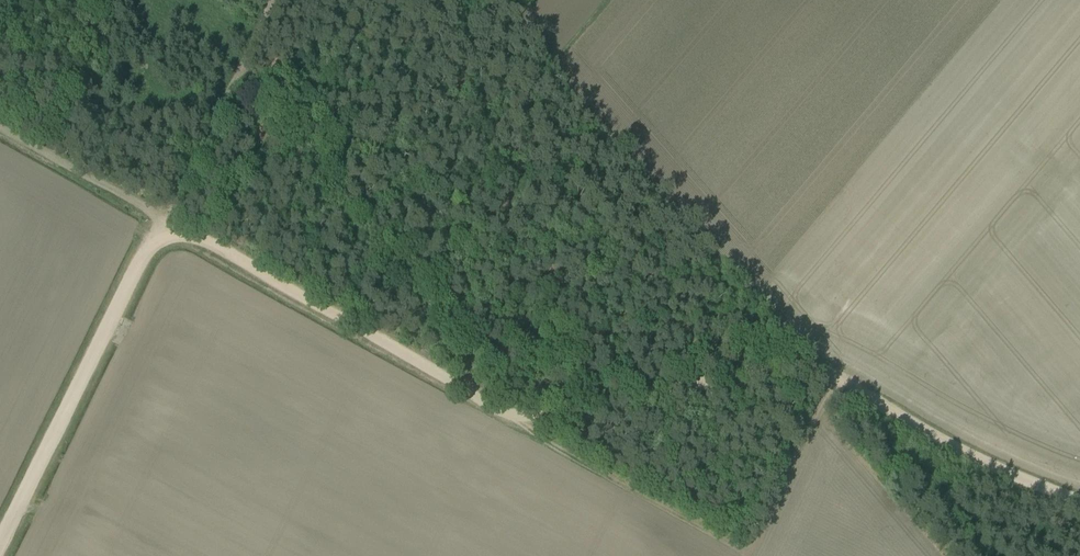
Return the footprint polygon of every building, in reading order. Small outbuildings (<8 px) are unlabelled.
[(275,109),(268,119),(278,126),(285,116),(275,109)]
